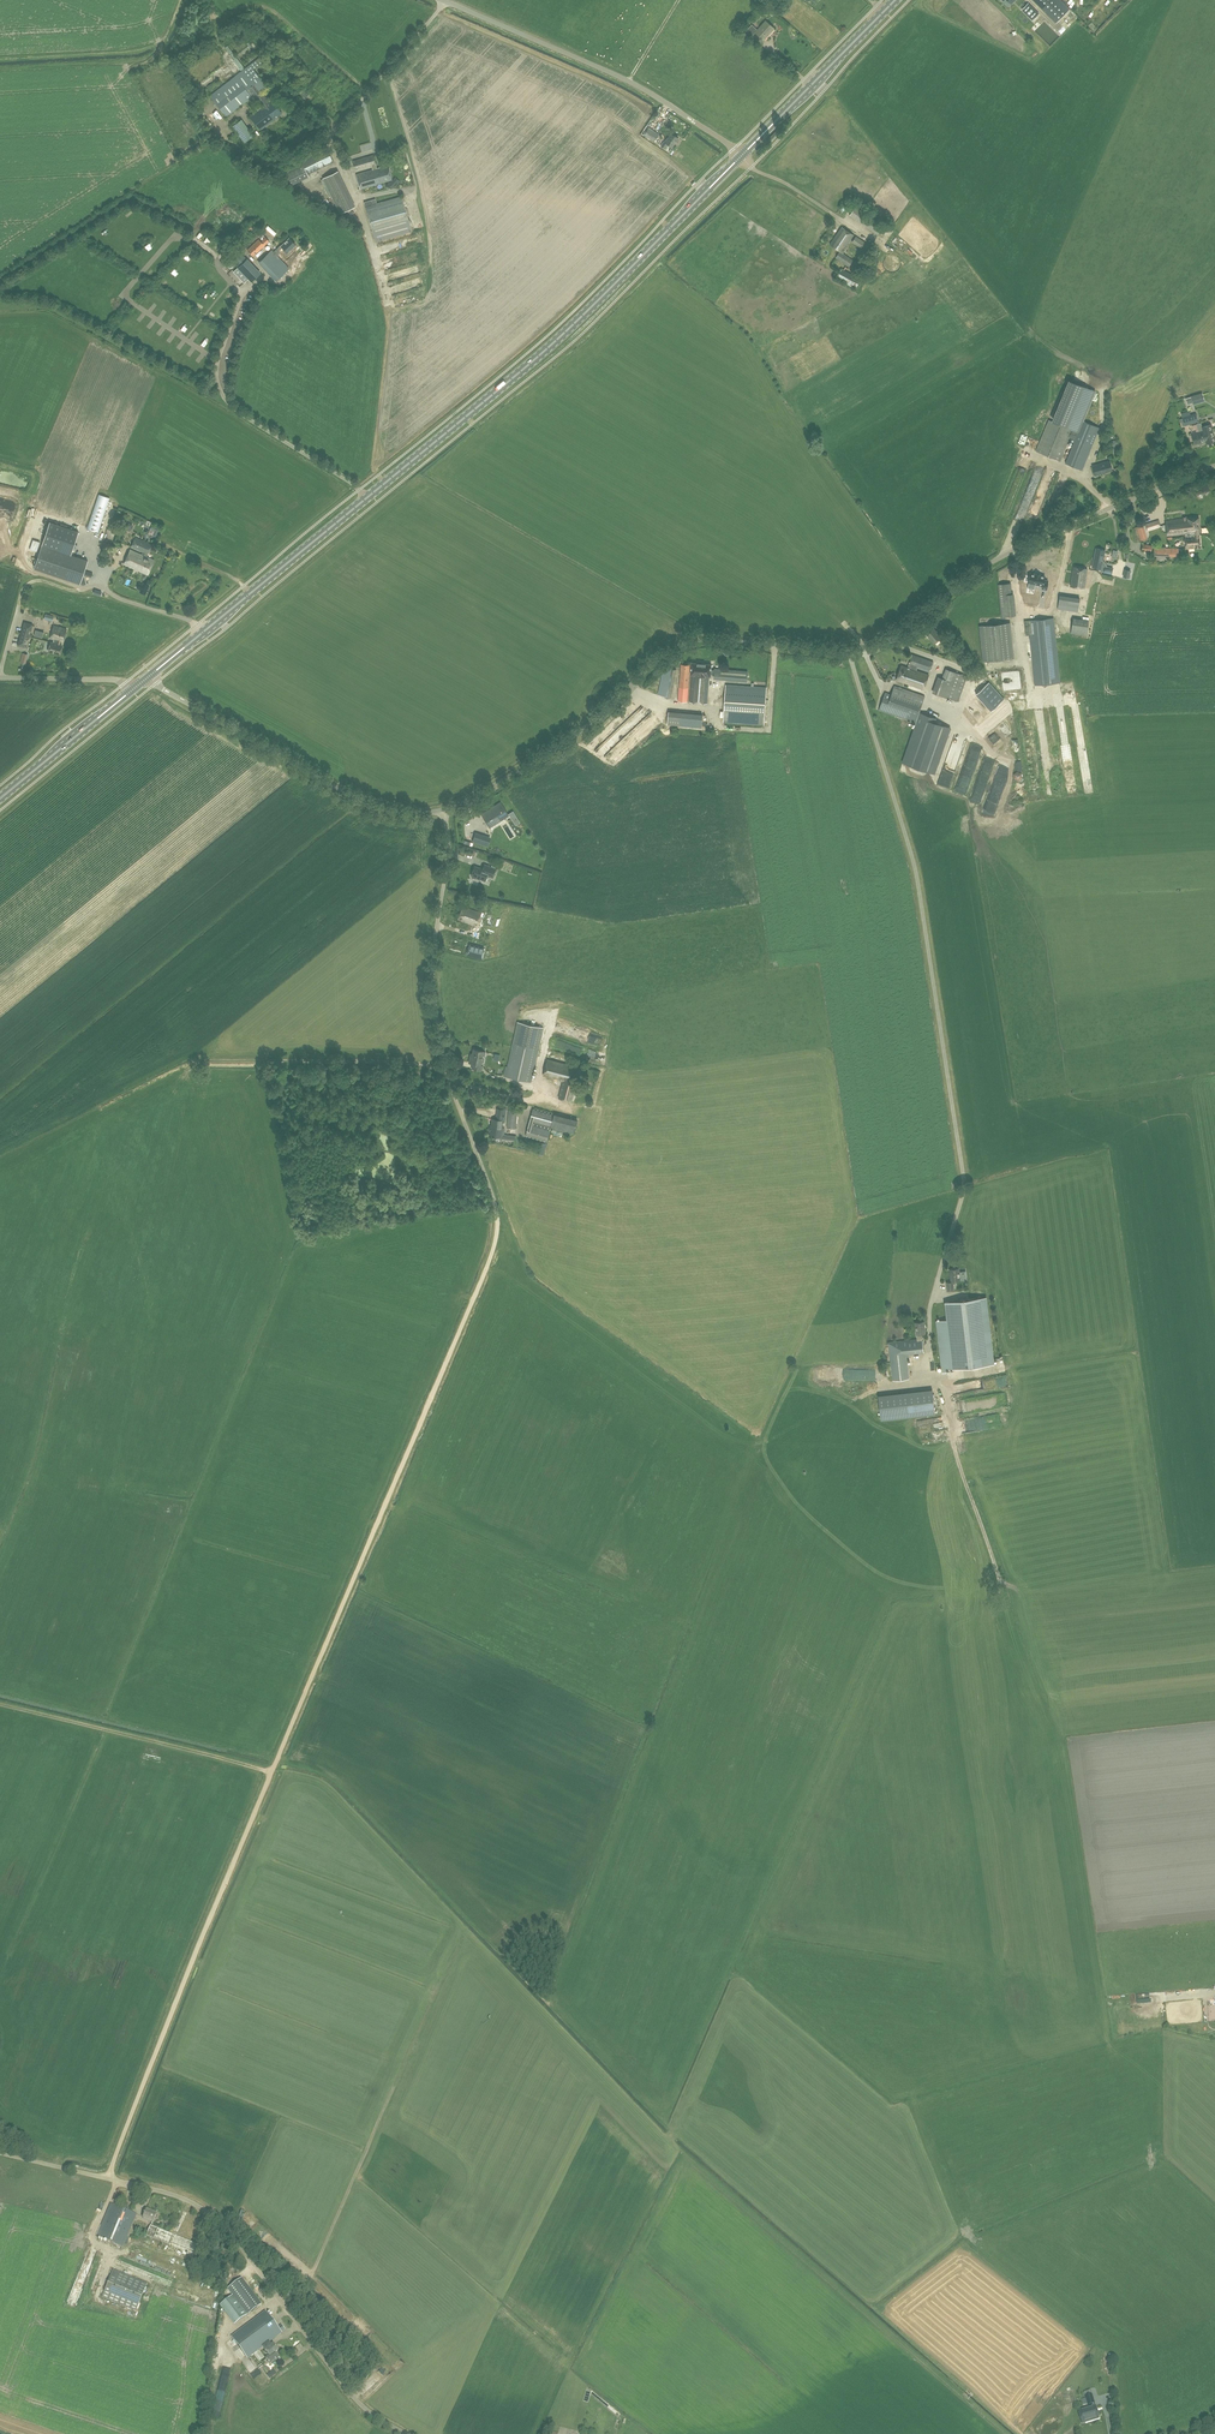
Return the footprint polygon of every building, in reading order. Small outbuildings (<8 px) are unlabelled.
[(1046,14),(1060,0),(1032,0),(1046,14)] [(1022,10),(1033,21),(1039,14),(1029,3),(1022,10)] [(1074,14),(1061,26),(1067,32),(1080,20),(1074,14)] [(764,40),(774,29),(766,21),(757,30),(752,25),(744,33),(749,38),(751,35),(752,36),(755,33),(764,40)] [(259,58),(245,69),(228,45),(225,47),(230,54),(229,55),(242,71),(210,96),(226,118),(249,100),(255,101),(256,100),(259,104),(266,99),(263,94),(269,90),(253,69),(263,62),(259,58)] [(269,103),(266,99),(259,104),(262,108),(250,117),(259,130),(282,113),(272,101),(269,103)] [(233,125),(244,142),(252,137),(241,120),(233,125)] [(655,142),(660,134),(649,128),(645,135),(655,142)] [(772,143),(780,134),(777,132),(769,140),(772,143)] [(672,147),(678,138),(671,133),(668,138),(667,138),(665,142),(664,141),(661,146),(665,149),(668,144),(672,147)] [(301,162),(308,175),(316,171),(333,162),(326,148),(301,162)] [(371,165),(373,170),(356,175),(361,190),(392,180),(388,165),(377,169),(373,155),(352,162),(355,170),(371,165)] [(352,201),(338,171),(323,178),(340,214),(355,207),(352,201)] [(412,232),(408,218),(402,197),(377,204),(376,199),(364,202),(366,207),(365,207),(372,229),(376,242),(412,232)] [(249,234),(257,226),(251,221),(243,229),(249,234)] [(921,231),(926,235),(930,231),(924,226),(921,231)] [(830,245),(843,253),(847,248),(846,247),(854,235),(842,227),(830,245)] [(269,241),(265,237),(261,242),(258,240),(248,250),(254,256),(269,241)] [(852,242),(862,249),(865,243),(856,237),(852,242)] [(287,252),(296,245),(289,238),(281,246),(281,245),(273,252),(277,256),(284,249),(287,252)] [(237,250),(231,256),(240,266),(234,272),(244,283),(249,279),(252,282),(260,275),(237,250)] [(277,256),(273,252),(271,250),(260,261),(278,280),(289,269),(277,256)] [(836,258),(849,267),(854,261),(840,252),(836,258)] [(155,278),(159,274),(153,269),(150,273),(155,278)] [(837,279),(856,289),(862,277),(853,272),(852,274),(842,269),(837,279)] [(1070,437),(1076,440),(1079,432),(1078,432),(1083,421),(1095,391),(1072,382),(1055,423),(1049,420),(1036,451),(1060,461),(1070,437)] [(1193,404),(1205,401),(1202,393),(1186,398),(1187,404),(1193,402),(1193,404)] [(1196,413),(1188,416),(1191,424),(1198,422),(1196,413)] [(1191,424),(1188,416),(1182,418),(1185,426),(1198,422),(1191,424)] [(1079,432),(1076,440),(1066,463),(1082,470),(1099,430),(1100,428),(1083,421),(1078,432),(1079,432)] [(1206,441),(1201,423),(1197,424),(1199,432),(1191,434),(1194,445),(1206,441)] [(1212,430),(1212,429),(1208,430),(1207,426),(1202,427),(1201,423),(1206,441),(1207,444),(1214,442),(1214,439),(1212,430)] [(1197,451),(1190,454),(1196,467),(1203,464),(1197,451)] [(1095,476),(1113,471),(1110,461),(1092,466),(1095,476)] [(99,533),(110,499),(98,495),(88,529),(99,533)] [(1185,534),(1185,536),(1200,535),(1199,518),(1188,518),(1166,522),(1167,536),(1185,534)] [(1147,531),(1161,526),(1159,520),(1145,525),(1147,531)] [(159,537),(163,529),(150,521),(147,527),(151,530),(149,534),(147,533),(145,538),(149,540),(151,537),(154,539),(155,535),(159,537)] [(52,523),(44,546),(36,569),(81,585),(89,562),(73,556),(81,533),(52,523)] [(1148,539),(1143,525),(1136,527),(1140,541),(1148,539)] [(40,536),(36,551),(39,552),(46,529),(43,527),(40,536)] [(1200,548),(1200,535),(1185,536),(1186,549),(1200,548)] [(132,547),(143,552),(148,554),(152,545),(136,538),(132,547)] [(1152,545),(1143,544),(1142,551),(1151,552),(1152,545)] [(1154,548),(1154,556),(1178,556),(1179,548),(1154,548)] [(1102,564),(1105,553),(1105,551),(1096,549),(1092,567),(1101,569),(1100,571),(1112,574),(1113,569),(1105,567),(1104,565),(1102,564)] [(147,557),(148,554),(143,552),(142,555),(130,550),(124,564),(148,575),(154,561),(147,557)] [(1084,588),(1087,569),(1073,567),(1071,587),(1084,588)] [(1041,575),(1035,573),(1035,574),(1031,573),(1028,588),(1035,589),(1036,584),(1043,585),(1042,588),(1046,589),(1048,581),(1044,580),(1045,576),(1041,575)] [(999,585),(1000,595),(1012,594),(1011,584),(999,585)] [(1060,594),(1057,609),(1079,613),(1081,598),(1060,594)] [(1089,621),(1073,618),(1071,634),(1087,636),(1089,621)] [(1035,686),(1060,683),(1054,619),(1025,621),(1026,636),(1030,636),(1035,686)] [(29,636),(33,625),(24,622),(21,634),(29,636)] [(1013,659),(1009,623),(981,626),(985,662),(1013,659)] [(54,639),(53,643),(55,644),(56,640),(59,641),(58,644),(60,645),(61,641),(63,642),(67,631),(54,627),(51,638),(54,639)] [(939,635),(933,628),(926,634),(935,644),(942,638),(939,634),(939,635)] [(26,648),(29,636),(21,634),(17,645),(26,648)] [(62,646),(60,645),(58,644),(59,641),(56,640),(55,644),(53,643),(51,643),(48,651),(60,654),(62,646)] [(896,680),(924,690),(929,675),(917,671),(918,667),(930,671),(933,662),(912,655),(908,668),(902,666),(896,680)] [(711,677),(711,674),(713,674),(713,677),(744,679),(745,672),(713,669),(711,669),(712,664),(692,662),(691,676),(690,703),(707,704),(709,677),(711,677)] [(687,702),(690,665),(681,664),(678,701),(687,702)] [(667,668),(666,674),(663,673),(658,695),(671,699),(676,669),(667,668)] [(933,693),(959,702),(968,676),(945,668),(943,678),(938,677),(933,693)] [(726,685),(724,709),(724,722),(764,725),(765,712),(767,688),(726,685)] [(885,693),(879,710),(917,723),(903,763),(934,774),(950,728),(937,723),(938,719),(919,713),(925,696),(894,686),(891,695),(885,693)] [(1009,704),(994,688),(981,699),(996,716),(1009,704)] [(702,728),(703,714),(669,712),(668,726),(702,728)] [(977,738),(982,747),(987,744),(982,735),(977,738)] [(940,786),(951,789),(954,782),(943,778),(940,786)] [(498,810),(477,821),(484,832),(504,822),(498,810)] [(480,839),(469,835),(466,846),(477,849),(480,839)] [(487,875),(492,877),(496,869),(484,864),(482,869),(475,866),(471,876),(485,881),(487,875)] [(481,913),(468,908),(467,908),(463,906),(458,919),(476,926),(481,913)] [(469,945),(466,955),(480,959),(483,949),(469,945)] [(531,1082),(538,1049),(543,1028),(517,1022),(513,1043),(508,1067),(506,1067),(504,1076),(531,1082)] [(481,1066),(484,1052),(474,1050),(473,1054),(471,1054),(469,1063),(473,1064),(472,1069),(482,1072),(483,1066),(481,1066)] [(578,1068),(548,1060),(543,1076),(563,1081),(558,1099),(571,1102),(576,1086),(573,1085),(578,1068)] [(549,1134),(554,1114),(533,1108),(525,1137),(547,1143),(549,1134)] [(493,1119),(491,1137),(515,1139),(516,1136),(504,1135),(505,1129),(501,1128),(502,1120),(505,1120),(506,1110),(497,1109),(496,1120),(493,1119)] [(516,1129),(518,1116),(518,1110),(508,1109),(507,1115),(506,1128),(516,1129)] [(961,1280),(959,1268),(950,1269),(951,1281),(961,1280)] [(946,1283),(947,1291),(954,1290),(953,1282),(946,1283)] [(944,1302),(947,1321),(936,1322),(942,1372),(947,1372),(946,1369),(970,1366),(994,1363),(987,1297),(944,1302)] [(918,1339),(889,1343),(893,1381),(910,1379),(907,1355),(925,1353),(922,1334),(926,1334),(925,1322),(916,1323),(918,1339)] [(847,1384),(856,1384),(856,1371),(848,1371),(847,1384)] [(932,1389),(878,1395),(881,1420),(919,1416),(935,1414),(932,1389)] [(123,2247),(136,2214),(111,2203),(97,2236),(123,2247)] [(143,2219),(153,2223),(156,2215),(146,2210),(143,2219)] [(248,2223),(251,2215),(244,2213),(241,2220),(248,2223)] [(199,2245),(151,2225),(146,2235),(146,2236),(144,2240),(143,2243),(164,2251),(167,2244),(195,2255),(199,2245)] [(147,2283),(113,2269),(102,2297),(136,2311),(147,2283)] [(227,2289),(233,2297),(221,2305),(236,2325),(258,2308),(241,2286),(244,2284),(240,2279),(227,2289)] [(247,2358),(262,2347),(269,2342),(281,2333),(266,2314),(233,2339),(247,2358)] [(271,2346),(270,2344),(269,2342),(262,2347),(265,2351),(264,2351),(264,2352),(266,2355),(267,2355),(268,2354),(269,2357),(270,2357),(275,2353),(278,2351),(273,2344),(271,2346)] [(278,2358),(275,2353),(270,2357),(269,2357),(266,2359),(268,2362),(268,2363),(269,2364),(269,2363),(270,2365),(271,2364),(271,2365),(273,2365),(275,2363),(275,2362),(275,2361),(278,2358)] [(394,2367),(399,2359),(394,2356),(389,2364),(394,2367)] [(244,2363),(250,2369),(256,2364),(250,2357),(244,2363)] [(366,2397),(389,2374),(383,2368),(360,2391),(366,2397)] [(1095,2404),(1093,2395),(1086,2396),(1088,2406),(1095,2404)] [(1099,2420),(1096,2407),(1082,2411),(1078,2412),(1082,2424),(1085,2424),(1099,2420)]
